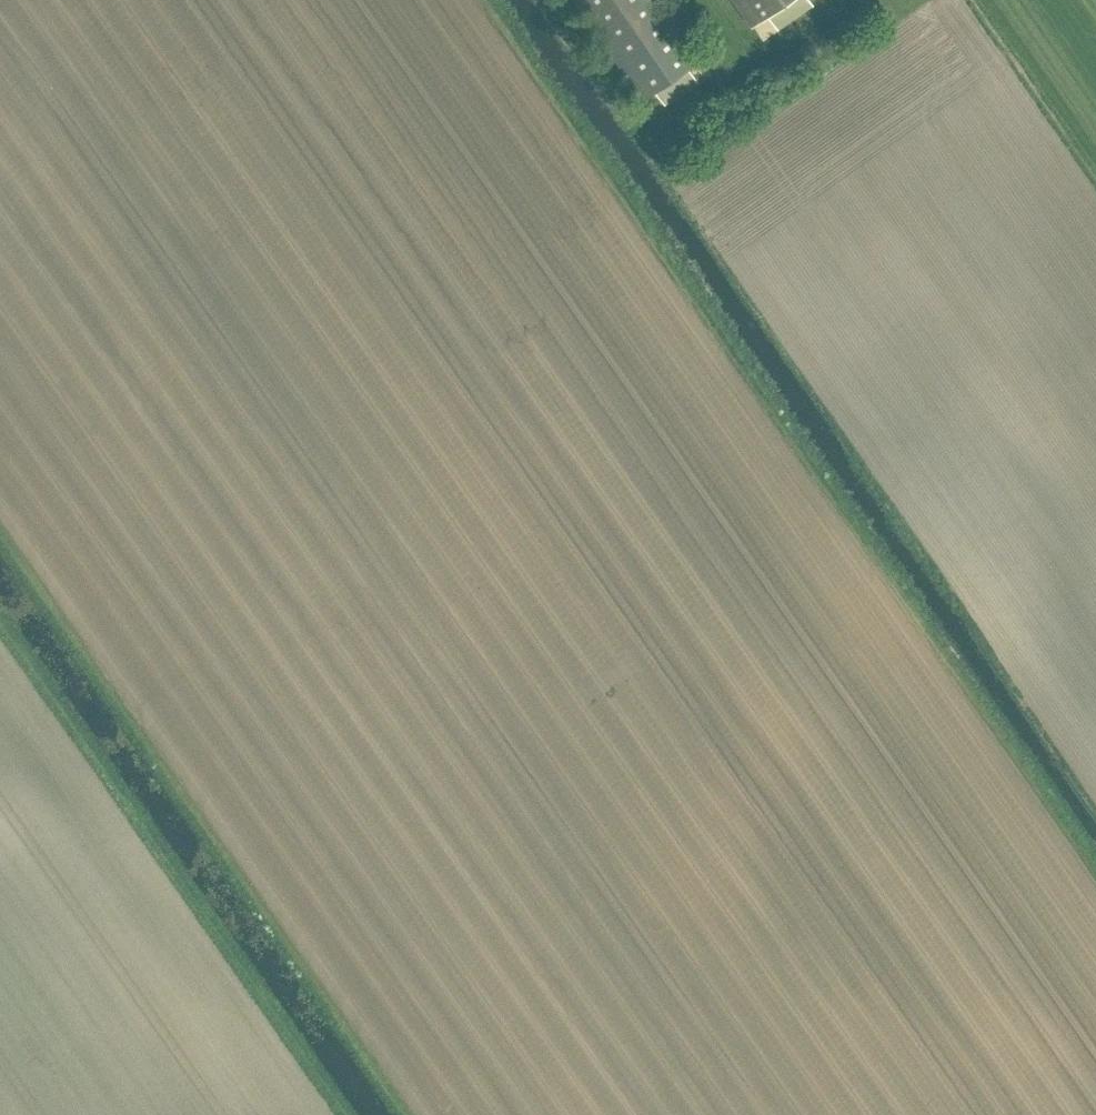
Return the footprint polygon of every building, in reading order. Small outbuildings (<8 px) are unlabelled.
[(625,73),(643,98),(701,57),(684,32),(661,0),(575,0),(625,73)] [(752,24),(787,0),(735,0),(752,24)]
